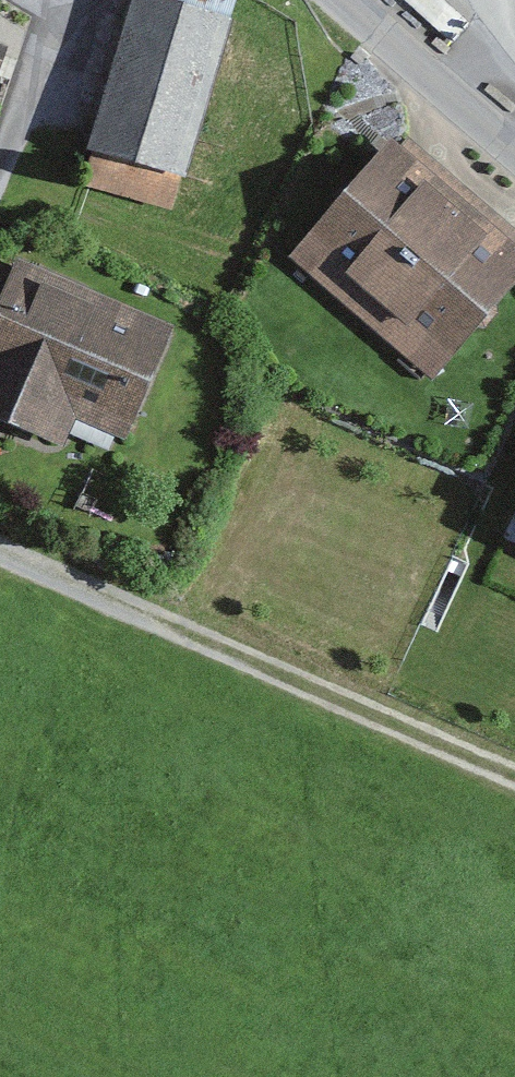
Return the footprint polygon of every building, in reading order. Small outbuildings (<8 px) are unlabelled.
[(85,148),(181,177),(230,19),(228,18),(167,0),(131,0),(85,148)] [(228,18),(233,0),(167,0),(228,18)] [(464,201),(391,138),(290,254),(363,317),(464,201)] [(464,201),(363,317),(434,379),(514,283),(514,244),(464,201)] [(16,257),(0,294),(0,419),(64,446),(76,418),(125,439),(174,325),(16,257)]
